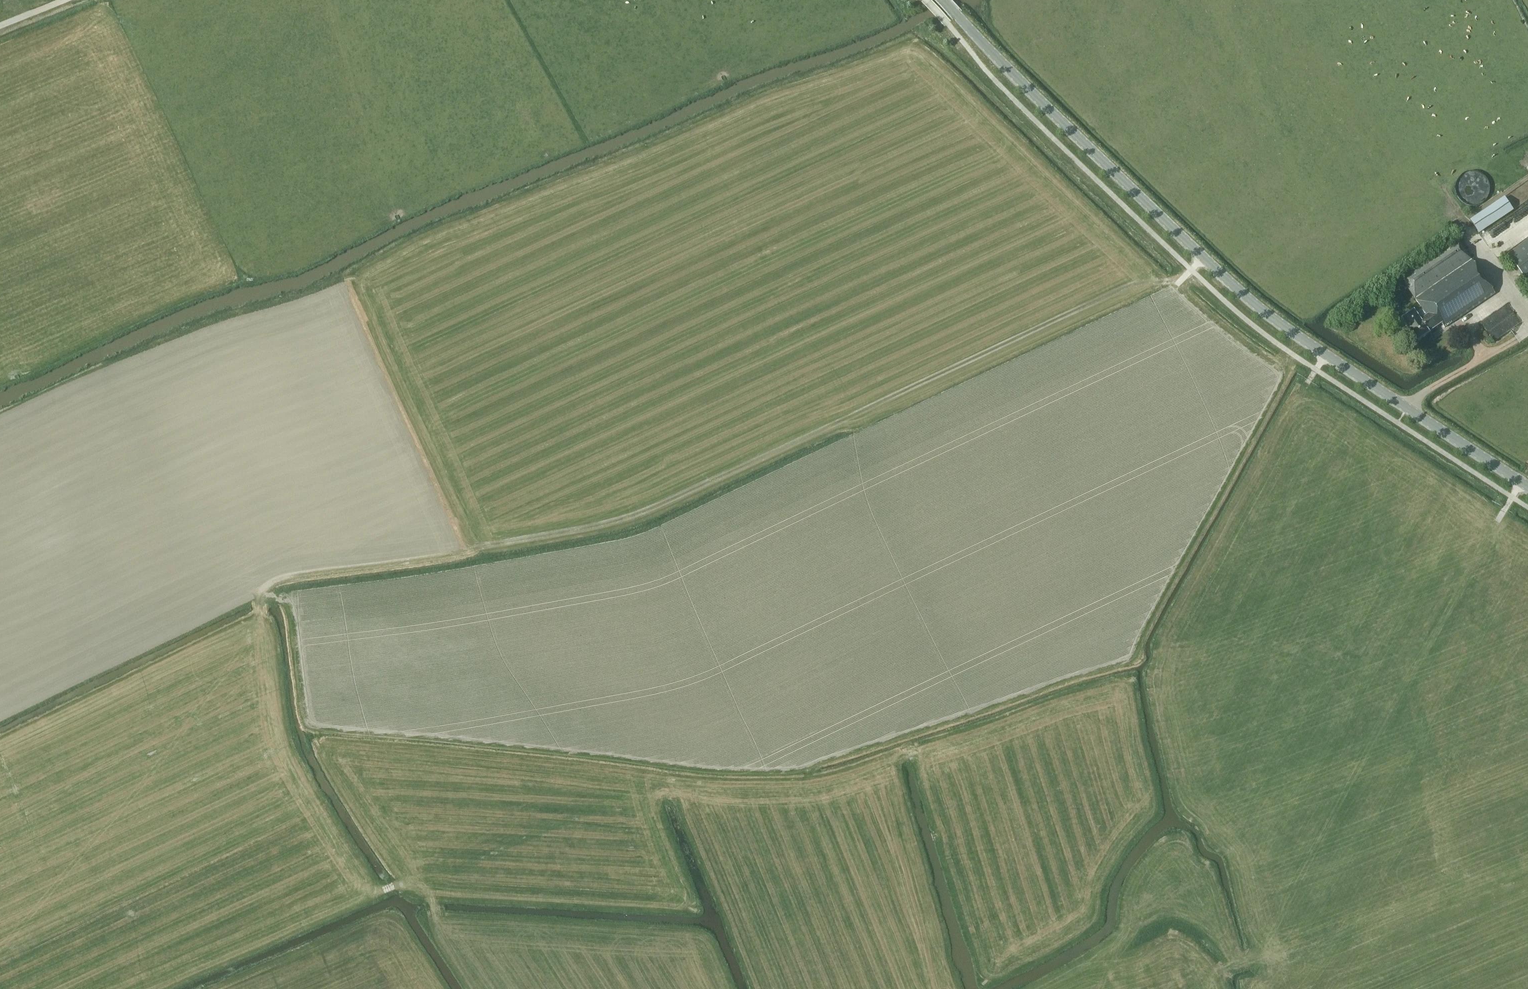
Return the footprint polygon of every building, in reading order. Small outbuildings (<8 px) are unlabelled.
[(1490,201),(1488,173),(1462,175),(1464,203),(1490,201)] [(1488,233),(1494,242),(1523,221),(1517,212),(1488,233)] [(1414,313),(1413,312),(1402,320),(1417,343),(1429,335),(1428,333),(1441,324),(1444,329),(1451,324),(1495,294),(1457,239),(1401,278),(1421,309),(1414,313)] [(1507,256),(1527,283),(1527,239),(1507,256)] [(1510,303),(1483,322),(1495,338),(1521,319),(1510,303)] [(1473,310),(1464,316),(1470,325),(1479,318),(1473,310)]
